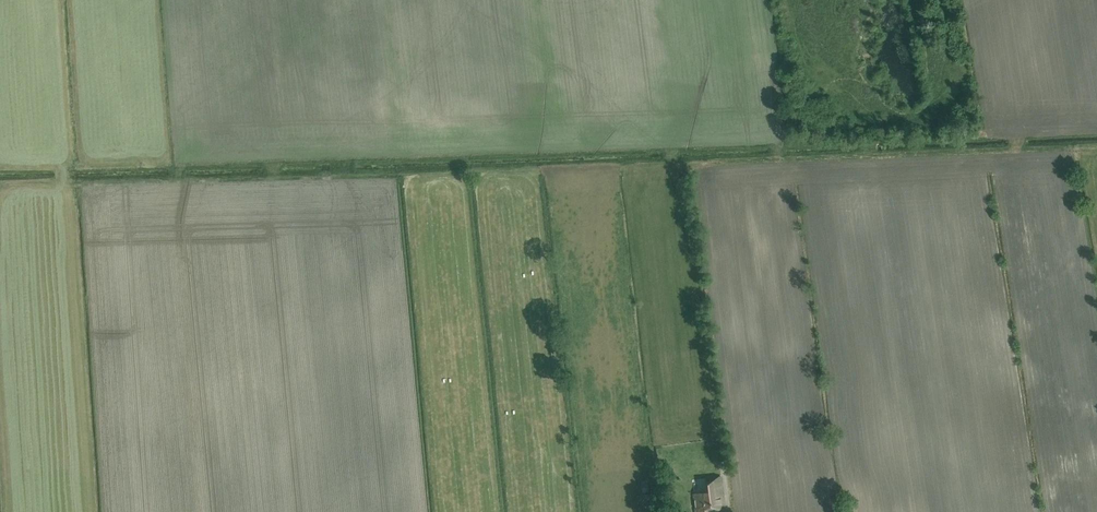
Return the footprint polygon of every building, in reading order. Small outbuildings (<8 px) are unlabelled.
[(712,511),(725,509),(721,476),(707,478),(707,479),(709,479),(710,487),(708,487),(709,492),(695,494),(697,511),(712,511)]
